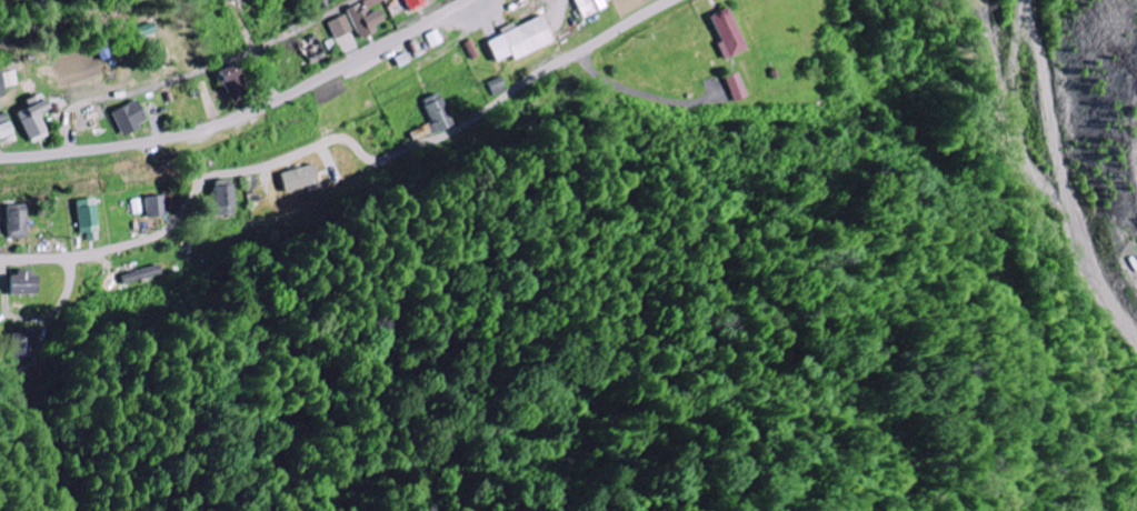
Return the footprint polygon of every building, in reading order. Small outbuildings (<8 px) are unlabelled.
[(377,4),(387,1),(387,0),(369,0),(349,8),(362,40),(381,32),(378,24),(384,22),(377,4)] [(413,13),(433,4),(432,0),(407,0),(413,13)] [(587,17),(617,4),(615,0),(579,0),(587,17)] [(721,44),(729,60),(752,49),(731,7),(712,17),(725,41),(721,44)] [(331,23),(339,39),(356,32),(348,15),(331,23)] [(519,61),(558,43),(546,16),(520,27),(518,23),(504,29),(507,35),(492,42),(501,62),(517,55),(519,61)] [(140,37),(157,32),(154,22),(137,27),(140,37)] [(248,81),(239,62),(221,71),(230,90),(248,81)] [(742,102),(755,96),(744,71),(731,77),(742,102)] [(26,100),(30,107),(19,112),(34,144),(52,136),(41,113),(50,109),(43,92),(26,100)] [(150,123),(138,100),(114,112),(126,135),(150,123)] [(291,192),(326,183),(320,164),(286,173),(291,192)] [(217,182),(223,216),(241,213),(235,178),(217,182)] [(152,217),(170,216),(169,195),(151,196),(152,217)] [(79,200),(82,233),(90,233),(91,241),(102,240),(98,198),(79,200)] [(28,237),(27,204),(9,205),(10,238),(28,237)] [(130,284),(170,276),(168,265),(128,273),(130,284)] [(40,273),(12,273),(12,295),(40,295),(40,273)] [(16,333),(17,361),(35,360),(34,333),(16,333)]
